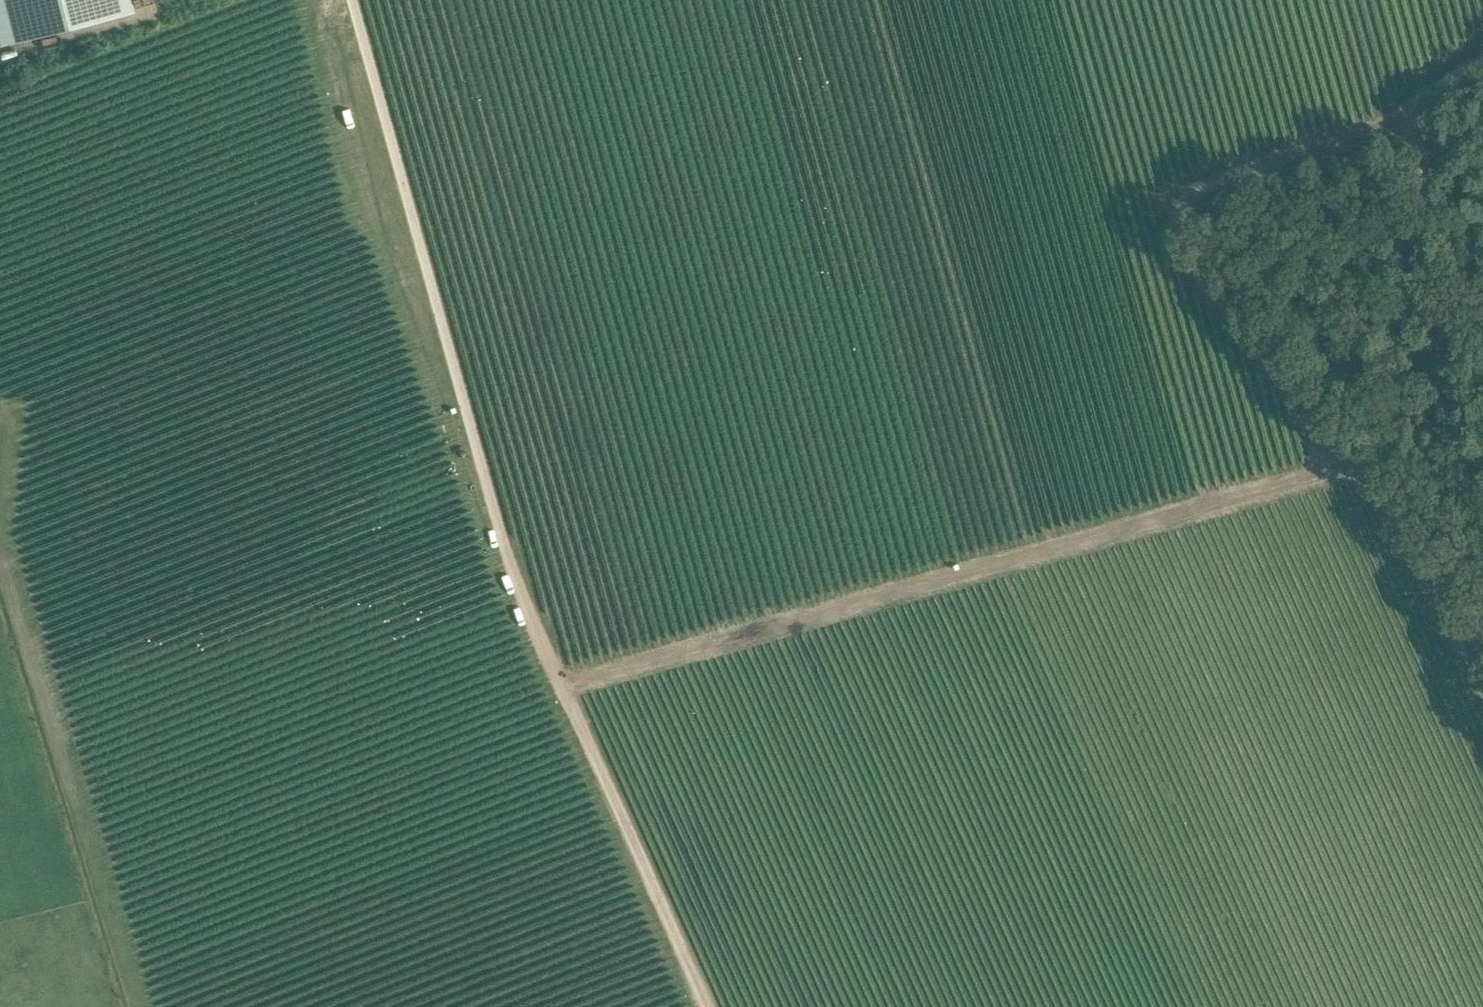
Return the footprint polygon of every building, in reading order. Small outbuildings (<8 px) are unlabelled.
[(4,44),(133,10),(131,0),(0,0),(0,29),(4,44)]
